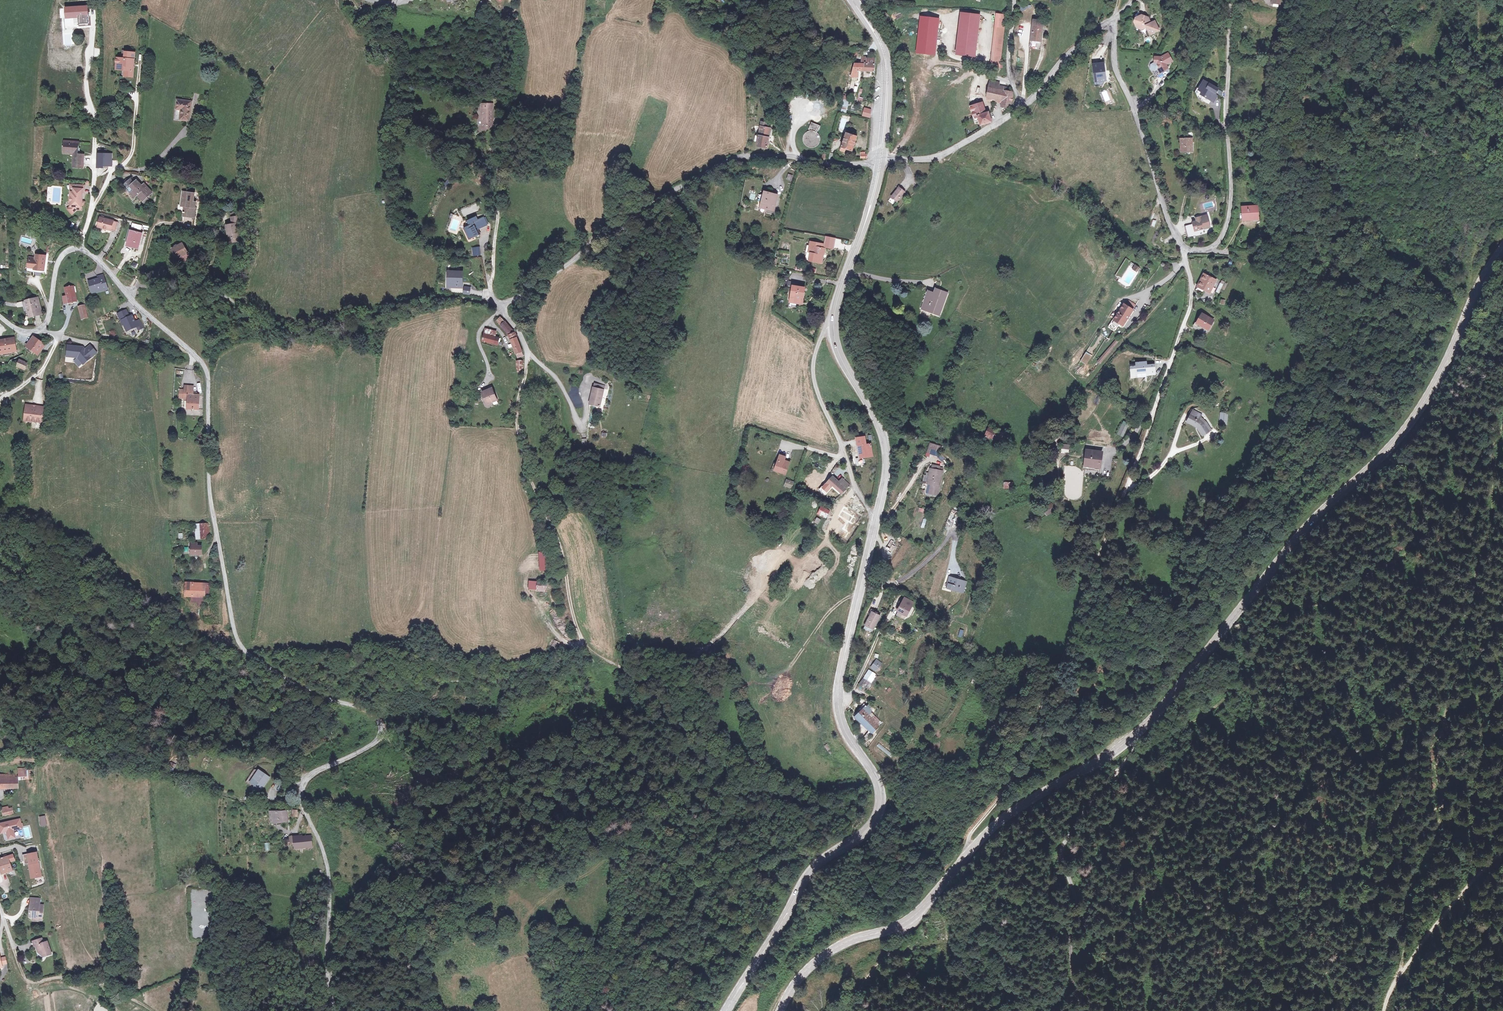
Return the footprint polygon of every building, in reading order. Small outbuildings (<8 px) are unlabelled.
[(89,7),(69,7),(70,18),(81,17),(83,26),(91,25),(89,7)] [(976,15),(963,14),(959,53),(972,55),(976,15)] [(999,14),(993,66),(1000,67),(1006,15),(999,14)] [(936,18),(923,17),(919,53),(931,55),(936,18)] [(1145,27),(1149,35),(1158,31),(1154,22),(1149,23),(1148,20),(1139,17),(1136,18),(1135,22),(1136,26),(1143,28),(1145,27)] [(1029,47),(1039,48),(1042,21),(1033,20),(1029,47)] [(128,77),(134,78),(135,54),(126,53),(126,60),(122,59),(119,59),(119,66),(124,66),(123,71),(125,71),(128,71),(128,77)] [(1170,55),(1162,59),(1156,58),(1156,64),(1152,65),(1152,70),(1156,72),(1159,70),(1161,69),(1163,73),(1168,70),(1166,67),(1174,63),(1170,55)] [(862,64),(861,71),(874,73),(876,60),(868,59),(868,57),(863,57),(862,64)] [(858,71),(861,71),(862,64),(854,63),(850,77),(857,78),(858,71)] [(1103,65),(1094,66),(1097,81),(1105,80),(1103,65)] [(999,100),(1001,89),(1002,84),(992,80),(989,98),(999,100)] [(1222,88),(1208,80),(1202,89),(1206,91),(1205,93),(1215,99),(1217,100),(1220,95),(1218,94),(1222,88)] [(1001,89),(999,100),(1005,101),(1004,106),(1013,108),(1016,92),(1001,89)] [(193,104),(179,102),(178,112),(182,112),(181,122),(191,123),(193,104)] [(493,103),(483,103),(483,114),(484,114),(484,124),(483,124),(483,128),(494,128),(494,110),(493,110),(493,103)] [(973,113),(985,109),(983,103),(972,107),(973,113)] [(871,117),(872,109),(863,107),(862,116),(871,117)] [(986,114),(985,109),(973,113),(975,117),(980,116),(986,114)] [(986,114),(980,116),(983,126),(993,122),(990,113),(986,114)] [(809,128),(812,129),(812,128),(818,130),(821,125),(812,121),(809,128)] [(768,128),(765,128),(759,127),(756,148),(766,149),(768,128)] [(815,130),(812,129),(808,130),(805,132),(803,135),(803,139),(804,143),(806,145),(808,147),(813,148),(815,147),(819,144),(821,141),(821,138),(820,134),(818,131),(815,130)] [(857,138),(846,133),(840,150),(844,152),(845,149),(852,152),(857,138)] [(1183,138),(1183,149),(1195,149),(1195,137),(1183,138)] [(79,141),(64,140),(64,155),(72,156),(72,162),(70,162),(70,167),(81,168),(82,156),(78,156),(79,141)] [(99,153),(98,165),(109,166),(109,160),(112,160),(113,154),(107,153),(108,149),(99,149),(99,153)] [(124,184),(126,186),(133,180),(132,178),(124,184)] [(126,186),(129,190),(136,199),(139,196),(144,203),(154,195),(146,186),(144,188),(139,182),(136,184),(133,180),(126,186)] [(73,191),(71,191),(71,195),(69,197),(69,201),(71,202),(70,206),(67,208),(71,213),(76,209),(81,209),(82,205),(82,201),(83,192),(84,185),(74,184),(73,191)] [(898,203),(901,198),(904,193),(898,189),(895,194),(891,199),(898,203)] [(185,202),(183,213),(194,216),(197,201),(193,200),(195,193),(184,190),(182,201),(185,202)] [(765,193),(761,208),(773,212),(777,197),(765,193)] [(1243,209),(1243,220),(1257,219),(1257,209),(1243,209)] [(226,226),(228,235),(232,234),(234,243),(241,241),(239,232),(243,232),(239,213),(230,214),(232,221),(235,221),(235,224),(233,224),(226,226)] [(479,217),(471,221),(473,225),(470,227),(467,228),(472,238),(482,234),(479,228),(483,226),(483,228),(490,225),(486,218),(480,221),(479,217)] [(1204,229),(1208,228),(1207,227),(1213,226),(1211,217),(1200,220),(1201,222),(1201,224),(1196,225),(1190,227),(1193,238),(1200,237),(1199,232),(1204,230),(1204,229)] [(115,221),(102,218),(99,227),(112,231),(112,230),(116,231),(118,223),(114,222),(115,221)] [(130,245),(140,247),(144,234),(134,231),(130,245)] [(191,255),(183,241),(172,247),(177,257),(181,255),(184,259),(191,255)] [(822,264),(824,258),(822,258),(822,255),(826,256),(827,250),(824,249),(824,245),(811,242),(810,247),(813,247),(812,253),(810,261),(822,264)] [(473,256),(481,255),(480,246),(472,247),(473,256)] [(35,258),(29,257),(28,265),(33,266),(33,269),(43,271),(45,256),(35,254),(35,258)] [(460,271),(449,270),(448,281),(452,281),(451,284),(459,285),(460,281),(459,281),(460,271)] [(1216,279),(1205,273),(1198,285),(1197,284),(1195,289),(1201,292),(1203,289),(1209,292),(1216,279)] [(98,280),(88,283),(92,294),(97,293),(96,291),(101,289),(102,292),(108,290),(103,276),(98,278),(98,280)] [(77,300),(73,286),(65,288),(67,296),(63,297),(65,304),(69,303),(68,302),(77,300)] [(792,300),(803,303),(806,289),(795,287),(792,300)] [(936,305),(940,306),(944,292),(936,289),(935,294),(929,293),(925,309),(934,311),(936,305)] [(37,299),(26,302),(30,317),(41,314),(37,299)] [(1114,319),(1123,325),(1133,310),(1123,304),(1114,319)] [(118,315),(120,319),(121,322),(122,321),(126,319),(128,324),(124,325),(127,332),(138,327),(139,330),(144,328),(140,320),(135,322),(135,321),(133,316),(130,317),(129,318),(128,316),(129,316),(126,311),(118,315)] [(1213,320),(1202,313),(1195,326),(1201,329),(1204,325),(1209,328),(1213,320)] [(513,330),(499,316),(495,321),(507,333),(513,330)] [(514,332),(513,332),(507,335),(509,341),(516,338),(514,332)] [(498,339),(483,336),(482,342),(497,346),(498,339)] [(34,337),(27,346),(31,349),(38,354),(44,345),(34,337)] [(0,340),(0,353),(16,348),(14,338),(0,340)] [(517,359),(523,356),(516,338),(509,341),(517,359)] [(1100,363),(1119,342),(1116,340),(1097,360),(1100,363)] [(84,349),(82,346),(67,345),(66,356),(76,356),(82,363),(95,351),(89,344),(84,349)] [(19,359),(16,365),(24,369),(27,363),(19,359)] [(1150,364),(1149,361),(1140,362),(1140,365),(1134,366),(1135,375),(1141,375),(1141,373),(1150,372),(1150,374),(1155,374),(1155,370),(1158,370),(1158,364),(1150,364)] [(1033,370),(1039,374),(1042,370),(1036,366),(1033,370)] [(192,396),(192,392),(193,388),(186,387),(185,391),(185,399),(185,400),(189,400),(188,409),(198,410),(199,397),(197,396),(192,396)] [(600,406),(604,389),(593,387),(589,404),(600,406)] [(485,397),(488,405),(497,401),(492,389),(482,393),(483,397),(485,397)] [(33,406),(27,406),(26,421),(42,423),(44,407),(36,406),(35,410),(33,410),(33,406)] [(1208,423),(1203,418),(1200,417),(1202,413),(1195,410),(1189,421),(1198,427),(1205,436),(1212,430),(1208,423)] [(1220,412),(1219,424),(1227,425),(1228,413),(1220,412)] [(1124,420),(1117,433),(1123,436),(1129,423),(1124,420)] [(991,429),(987,436),(1007,446),(1011,439),(991,429)] [(926,456),(929,457),(930,454),(939,457),(942,446),(930,442),(926,456)] [(1070,453),(1070,444),(1062,443),(1061,452),(1070,453)] [(873,462),(872,447),(860,448),(861,458),(860,458),(860,463),(873,462)] [(1103,453),(1088,451),(1085,471),(1100,473),(1103,453)] [(788,464),(783,462),(782,465),(777,463),(776,466),(774,472),(784,475),(788,464)] [(942,473),(930,471),(927,486),(930,486),(928,495),(937,497),(942,473)] [(826,484),(829,488),(832,485),(840,493),(842,495),(850,486),(843,479),(839,483),(833,477),(826,484)] [(822,494),(829,488),(826,484),(822,487),(820,487),(818,489),(818,490),(822,494)] [(847,505),(858,519),(863,513),(858,505),(859,504),(855,496),(847,505)] [(822,506),(817,514),(825,519),(830,511),(822,506)] [(1045,513),(1049,518),(1055,514),(1052,509),(1045,513)] [(817,517),(814,522),(821,527),(824,521),(817,517)] [(957,517),(954,524),(961,527),(964,520),(957,517)] [(202,525),(203,538),(212,537),(210,524),(202,525)] [(191,543),(191,554),(203,554),(203,546),(198,546),(198,543),(191,543)] [(538,552),(539,571),(547,571),(546,552),(538,552)] [(949,579),(945,590),(961,595),(965,584),(949,579)] [(536,590),(536,581),(528,581),(528,590),(536,590)] [(537,582),(537,591),(546,591),(546,582),(537,582)] [(186,597),(193,596),(196,596),(196,584),(186,583),(186,597)] [(196,596),(193,596),(193,603),(199,603),(199,607),(207,607),(207,597),(212,596),(212,584),(196,584),(196,596)] [(904,604),(903,604),(900,611),(899,612),(907,616),(912,607),(910,606),(912,603),(906,600),(904,604)] [(866,626),(874,630),(881,617),(873,613),(866,626)] [(876,659),(871,668),(876,671),(882,662),(876,659)] [(876,674),(869,669),(860,683),(867,688),(876,674)] [(866,706),(856,717),(860,721),(858,723),(861,726),(863,724),(873,733),(880,726),(869,715),(872,712),(866,706)] [(254,790),(260,794),(270,778),(258,771),(255,778),(251,784),(256,787),(254,790)] [(0,781),(0,790),(10,789),(10,781),(0,781)] [(14,814),(13,806),(1,808),(2,816),(14,814)] [(277,813),(272,813),(274,825),(288,823),(286,812),(277,813)] [(39,817),(41,826),(47,825),(45,815),(39,817)] [(7,833),(9,840),(16,838),(14,831),(22,829),(20,820),(0,825),(0,834),(7,833)] [(307,848),(307,838),(296,839),(296,837),(291,837),(292,843),(296,843),(296,849),(307,848)] [(38,854),(28,856),(30,865),(33,877),(42,875),(38,854)] [(0,861),(0,869),(2,876),(12,872),(9,864),(14,862),(13,857),(0,861)] [(39,919),(39,921),(43,921),(43,905),(39,905),(39,904),(30,904),(30,911),(31,911),(31,913),(30,913),(29,918),(34,918),(39,919)] [(41,951),(42,956),(46,955),(47,957),(51,955),(47,942),(43,943),(41,939),(32,942),(34,947),(35,946),(37,952),(41,951)]
